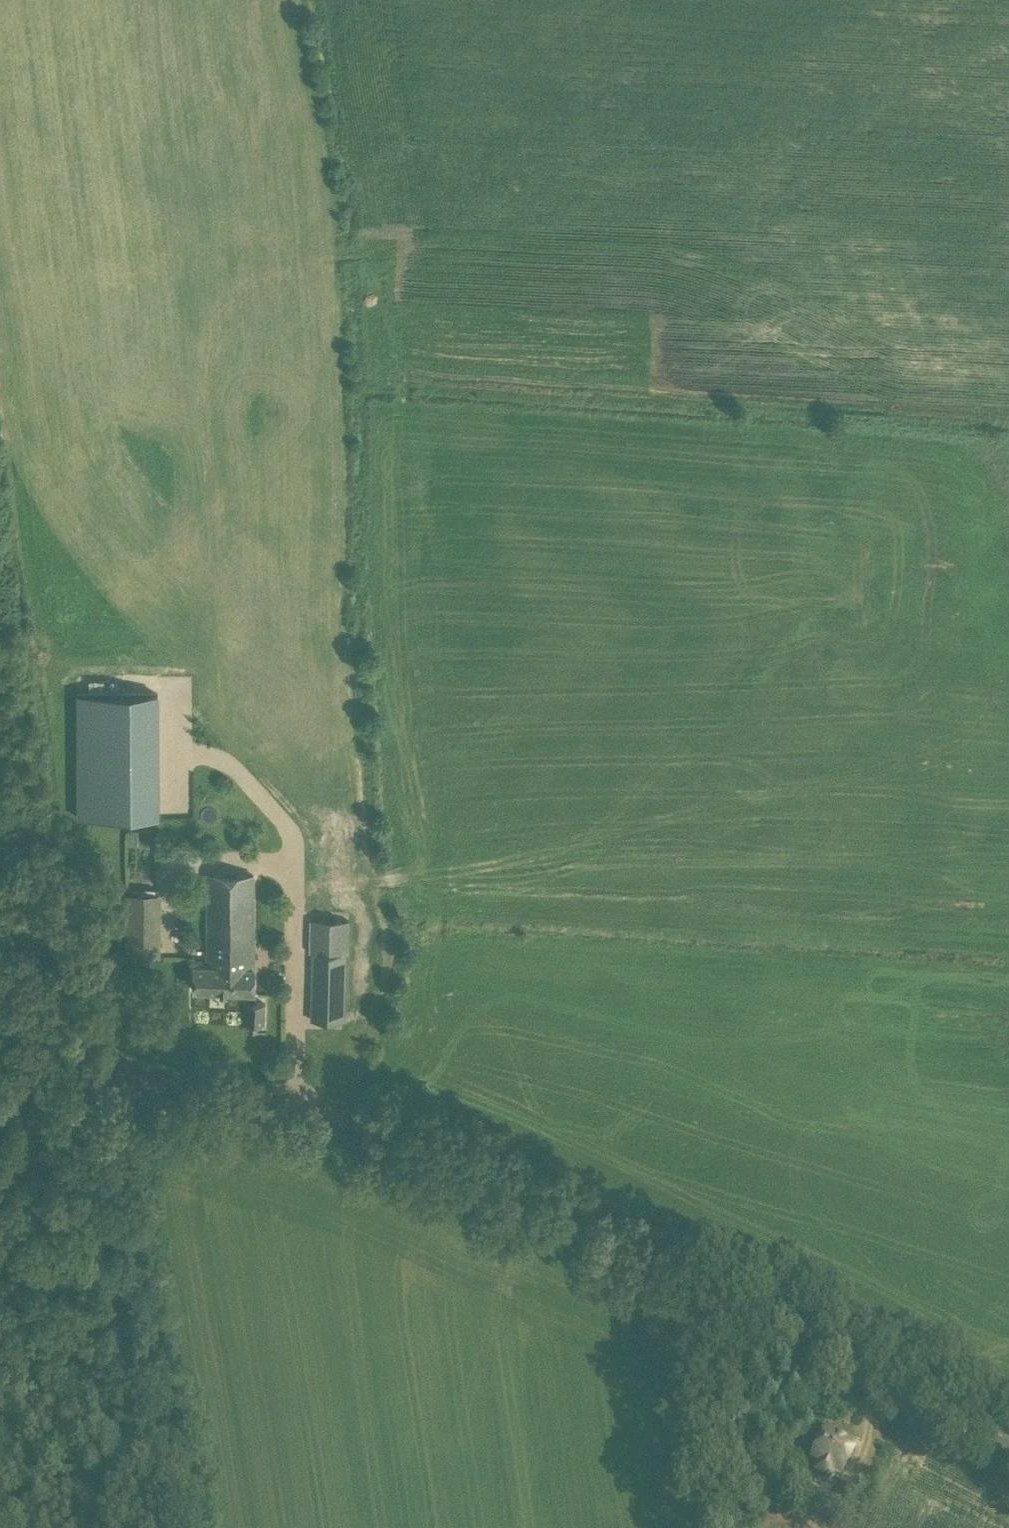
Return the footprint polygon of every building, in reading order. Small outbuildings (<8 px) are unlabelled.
[(158,692),(77,693),(78,816),(159,816),(158,692)] [(255,992),(255,874),(208,873),(208,965),(194,964),(194,989),(255,992)] [(159,956),(159,892),(126,892),(126,956),(159,956)] [(349,952),(350,920),(311,919),(310,951),(314,951),(312,1019),(344,1020),(346,952),(349,952)] [(266,1002),(247,1001),(246,1023),(248,1023),(248,1030),(258,1030),(258,1023),(265,1024),(266,1002)] [(840,1471),(854,1445),(826,1430),(812,1456),(820,1460),(816,1468),(828,1475),(832,1467),(840,1471)]
